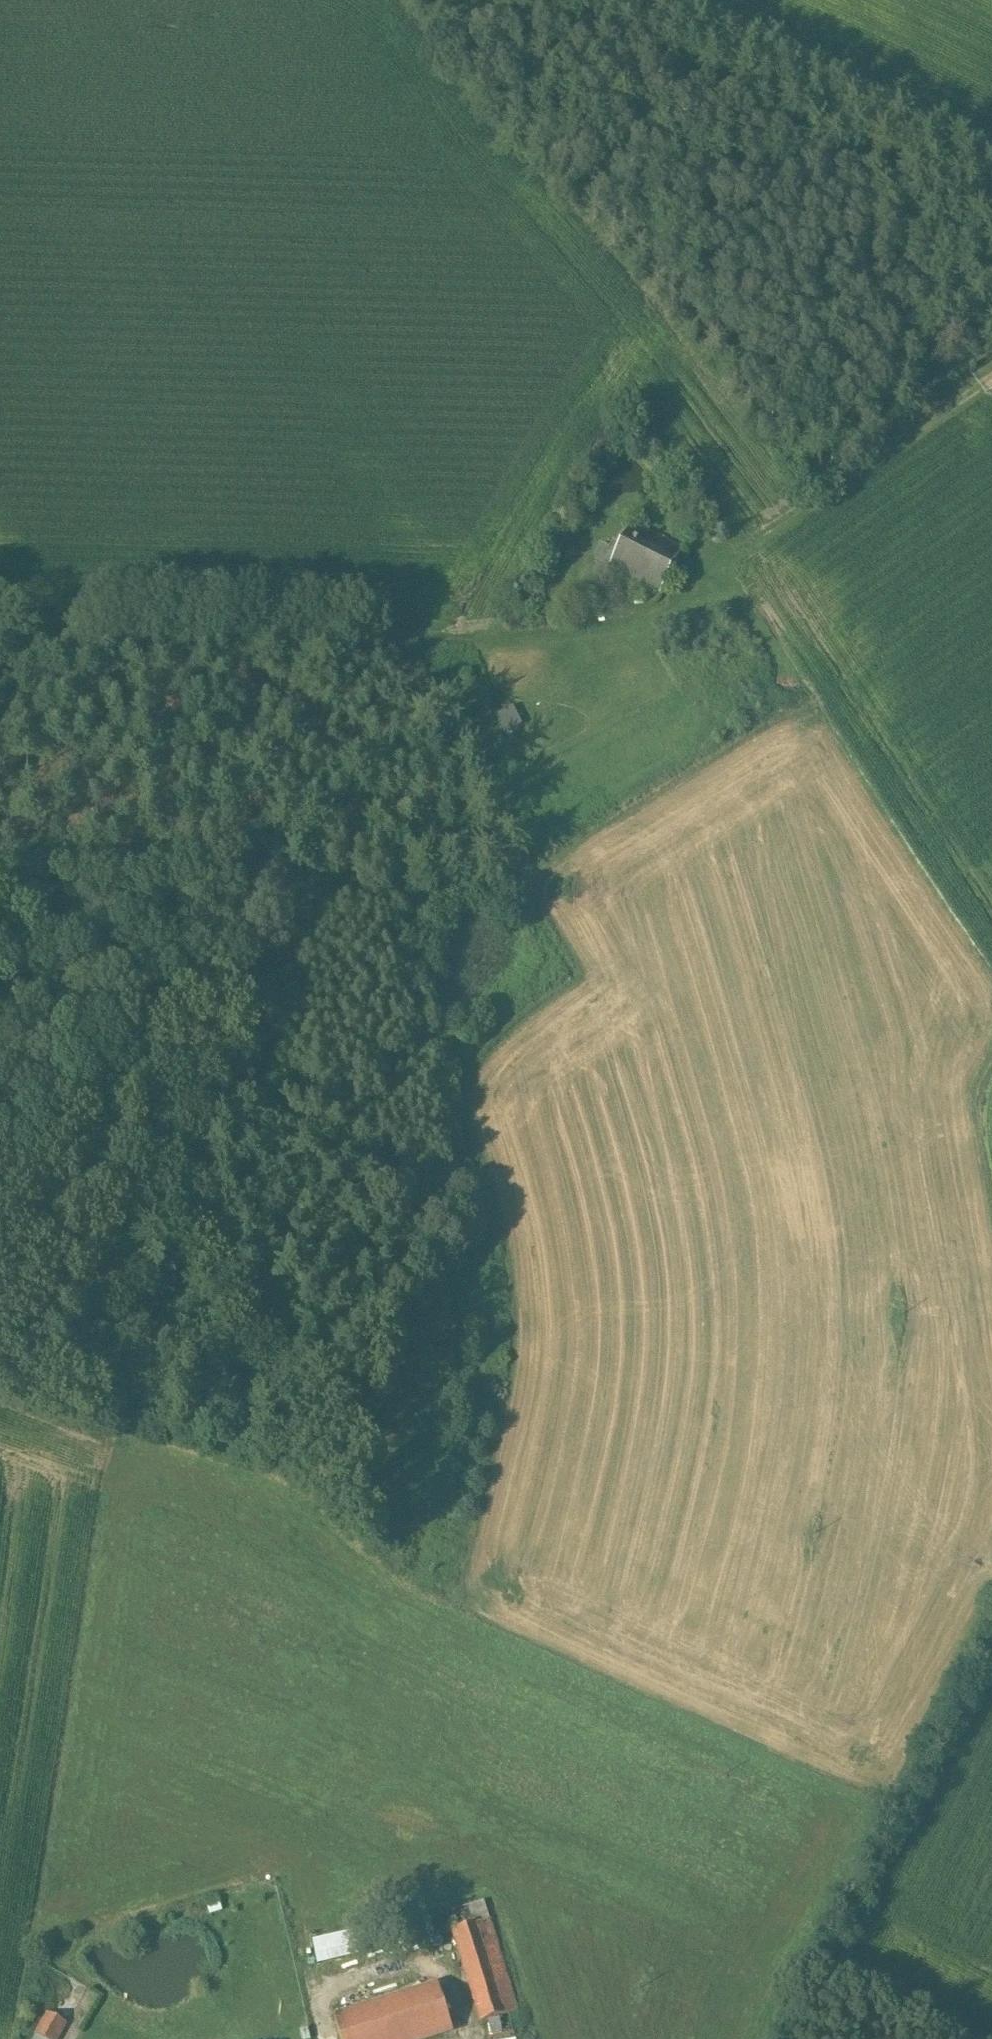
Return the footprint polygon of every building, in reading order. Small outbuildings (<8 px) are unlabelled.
[(681,558),(634,534),(615,569),(651,588),(661,568),(673,575),(681,558)] [(504,731),(520,725),(513,706),(497,712),(504,731)] [(488,1918),(452,1929),(480,2020),(516,2009),(488,1918)] [(362,1952),(356,1927),(309,1939),(315,1963),(362,1952)] [(333,2017),(340,2038),(420,2038),(452,2029),(437,1984),(333,2017)] [(47,2011),(36,2032),(47,2038),(55,2038),(65,2021),(47,2011)]
